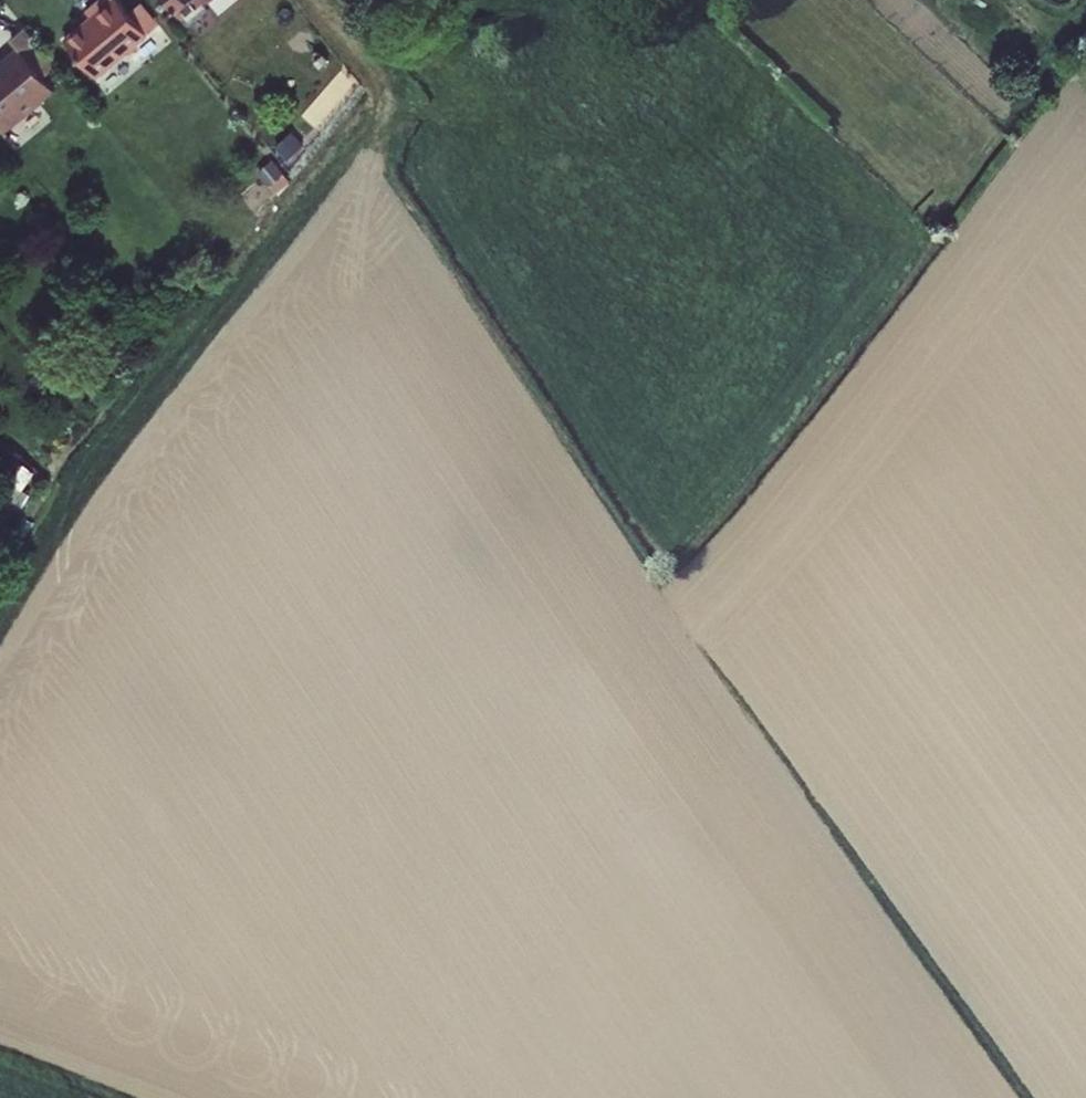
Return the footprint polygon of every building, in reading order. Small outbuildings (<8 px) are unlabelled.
[(109,0),(81,0),(73,7),(78,13),(52,35),(82,72),(111,47),(118,50),(123,46),(125,35),(133,28),(109,0)] [(177,27),(198,10),(195,6),(202,0),(156,0),(177,27)] [(12,108),(14,111),(47,85),(37,71),(31,63),(44,51),(20,20),(6,31),(13,40),(0,50),(0,117),(12,108)] [(50,60),(44,51),(31,63),(37,71),(50,60)]
